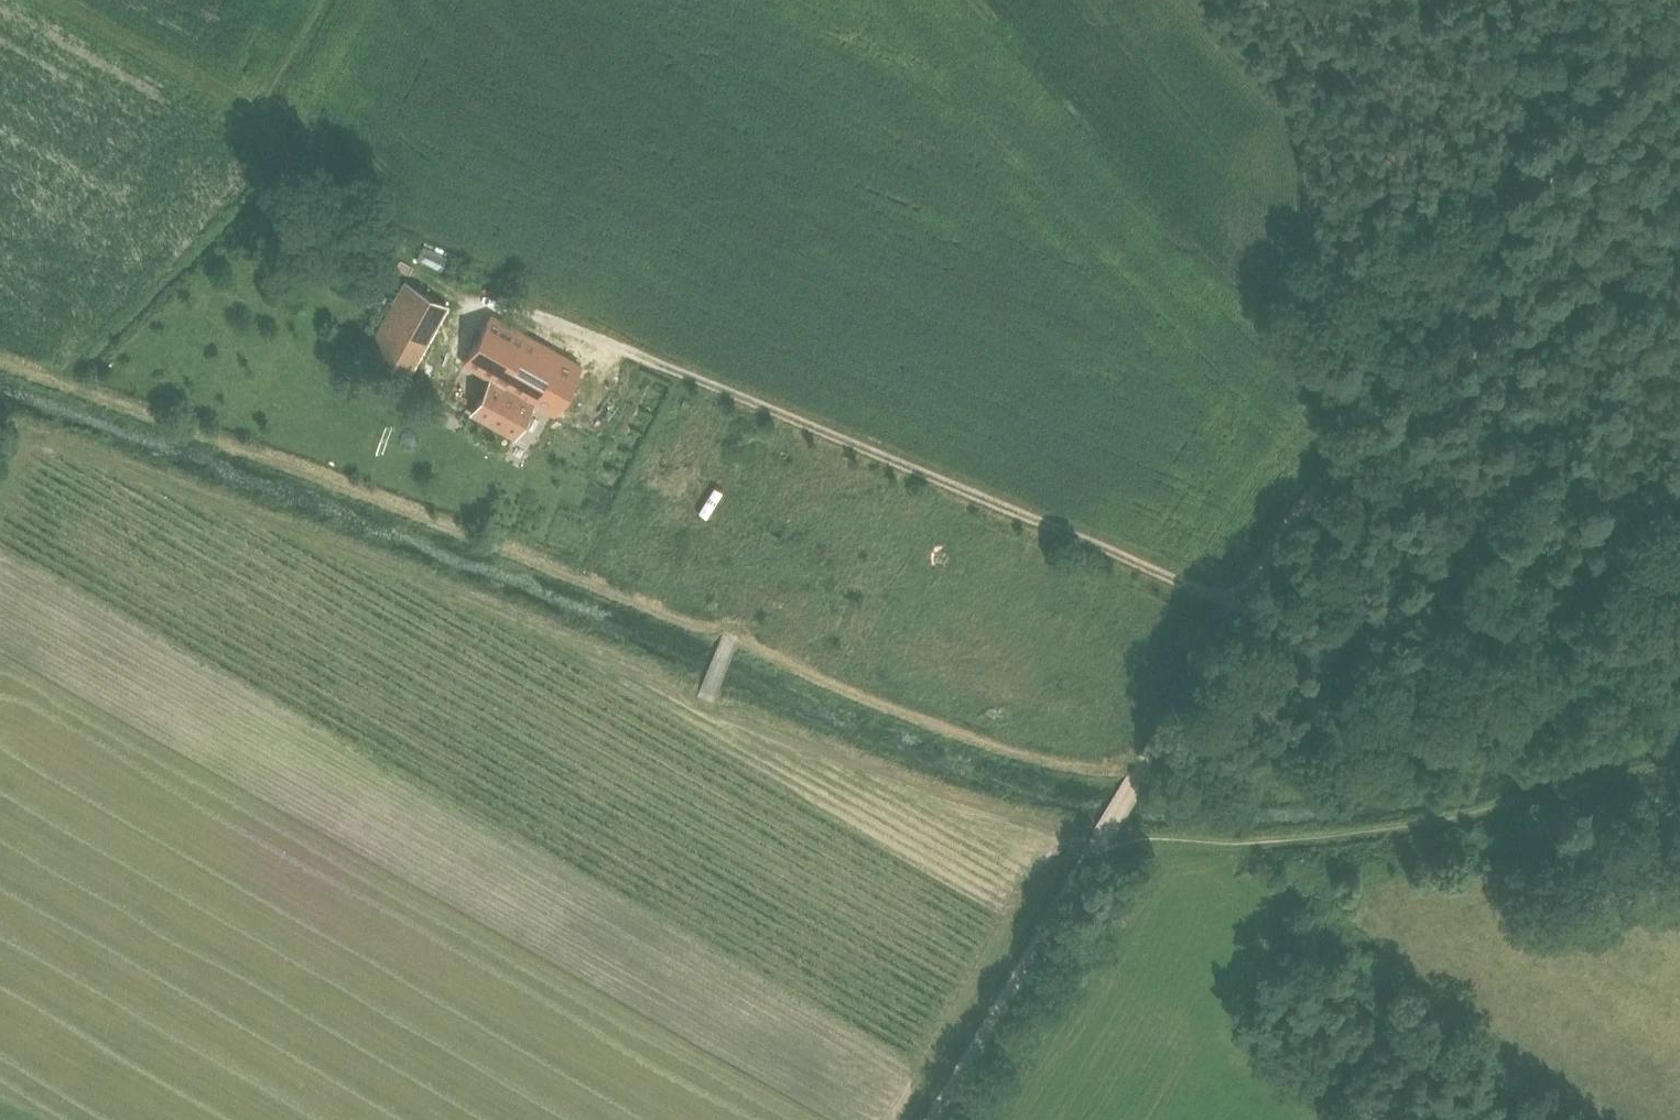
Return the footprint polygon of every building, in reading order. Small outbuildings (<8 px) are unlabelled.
[(403,287),(396,299),(437,322),(447,304),(406,281),(403,287)] [(492,315),(465,362),(491,377),(471,412),(514,436),(535,399),(555,411),(581,365),(492,315)] [(368,349),(366,353),(407,376),(419,355),(378,331),(368,349)]
